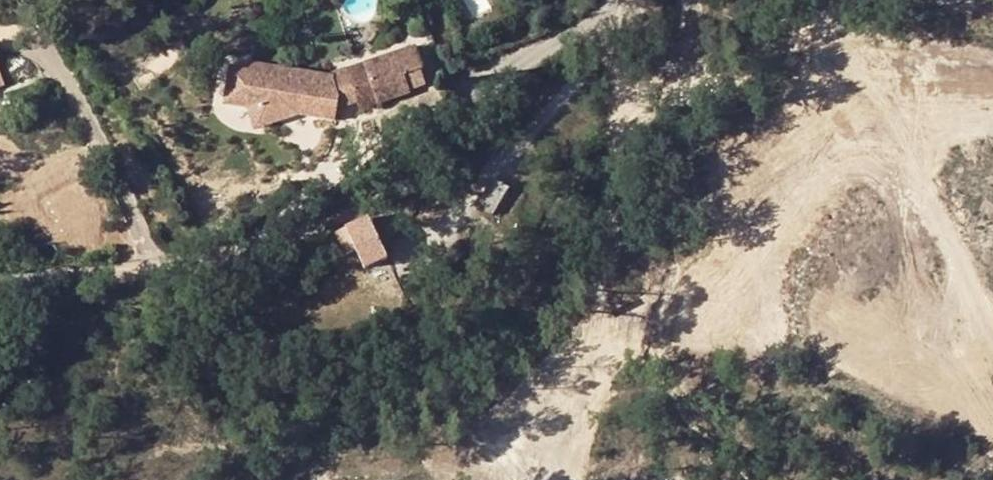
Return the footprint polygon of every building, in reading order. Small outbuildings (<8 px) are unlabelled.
[(344,70),(357,112),(406,96),(401,79),(416,74),(418,73),(411,49),(344,70)] [(401,79),(406,96),(422,91),(416,74),(401,79)] [(477,209),(491,217),(505,191),(493,183),(477,209)] [(376,241),(366,220),(345,231),(355,251),(376,241)]
